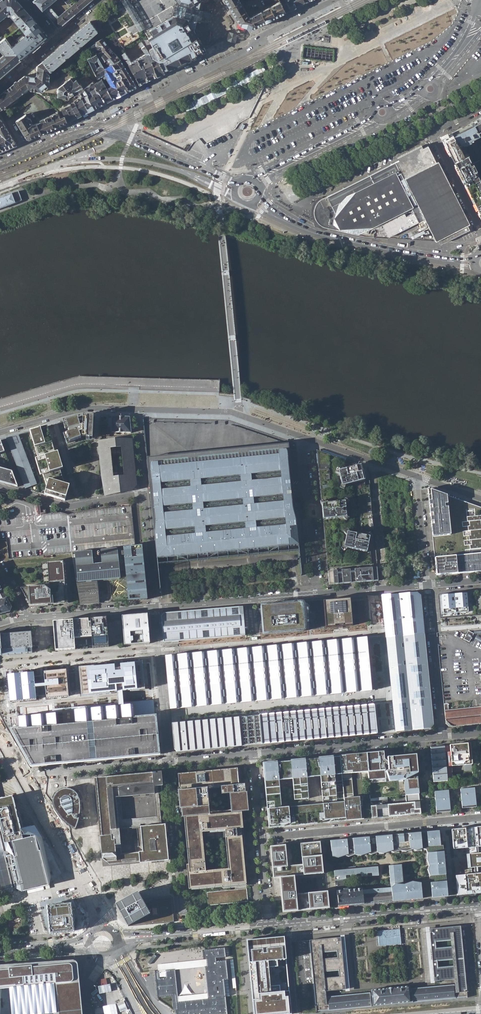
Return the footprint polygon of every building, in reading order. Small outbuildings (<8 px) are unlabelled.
[(0,0),(0,20),(6,15),(6,13),(10,14),(9,15),(19,27),(31,16),(17,0),(0,0)] [(52,22),(59,16),(49,4),(54,0),(34,0),(33,0),(44,12),(52,22)] [(69,7),(75,14),(86,5),(92,0),(78,0),(75,3),(69,7)] [(136,23),(140,20),(136,12),(138,10),(136,7),(134,8),(131,4),(137,0),(122,0),(136,23)] [(178,6),(175,5),(174,11),(173,17),(176,18),(149,31),(152,36),(148,38),(165,72),(177,66),(189,60),(204,52),(205,50),(195,30),(198,15),(201,0),(202,0),(175,0),(178,6)] [(240,25),(252,28),(285,12),(279,2),(249,17),(239,0),(226,0),(240,25)] [(279,2),(285,12),(290,10),(284,0),(278,0),(279,2)] [(290,10),(296,7),(292,0),(284,0),(290,10)] [(69,7),(59,16),(52,22),(54,24),(58,29),(75,14),(69,7)] [(15,30),(5,38),(11,47),(21,60),(47,39),(47,35),(38,25),(31,16),(19,27),(18,28),(15,30)] [(80,30),(71,37),(76,44),(77,44),(79,48),(97,32),(90,22),(80,30)] [(64,44),(57,50),(65,60),(79,48),(77,44),(76,44),(71,37),(64,44)] [(157,76),(165,72),(148,38),(148,37),(140,41),(148,50),(149,49),(150,49),(154,56),(153,56),(150,58),(154,69),(157,76)] [(21,60),(11,47),(5,38),(0,41),(0,48),(5,54),(0,58),(0,79),(21,60)] [(89,45),(94,54),(95,53),(108,46),(104,41),(102,38),(89,45)] [(146,54),(132,61),(125,52),(121,54),(126,62),(128,64),(139,85),(157,76),(154,69),(150,58),(148,50),(140,41),(137,42),(146,54)] [(110,48),(108,46),(95,53),(99,60),(100,63),(104,60),(115,53),(110,48)] [(49,56),(42,62),(50,72),(65,60),(57,50),(49,56)] [(111,85),(106,88),(112,99),(128,90),(120,77),(119,75),(116,77),(112,72),(115,70),(112,64),(104,69),(102,67),(101,65),(98,67),(95,63),(99,60),(95,53),(94,54),(86,58),(91,65),(91,66),(98,79),(104,76),(105,79),(107,78),(111,85)] [(116,55),(115,53),(104,60),(105,63),(106,64),(104,66),(102,67),(104,69),(112,64),(120,59),(116,55)] [(137,86),(120,59),(112,64),(115,70),(117,69),(122,76),(120,77),(128,90),(137,86)] [(59,102),(62,100),(64,104),(68,102),(67,100),(69,99),(69,97),(71,95),(73,94),(75,93),(73,89),(80,85),(77,81),(70,70),(67,72),(66,73),(64,71),(55,79),(53,76),(51,74),(51,73),(50,72),(42,62),(38,65),(37,66),(37,71),(38,72),(37,76),(36,76),(34,77),(34,78),(32,80),(31,80),(30,79),(29,78),(27,75),(24,76),(0,94),(0,110),(0,111),(28,90),(26,87),(26,84),(28,83),(29,82),(31,82),(32,82),(34,85),(33,88),(39,93),(43,95),(43,94),(45,94),(45,95),(46,95),(48,95),(48,98),(52,101),(59,102)] [(85,75),(77,81),(80,85),(89,79),(85,75)] [(94,84),(93,81),(93,82),(89,79),(80,85),(87,96),(94,108),(105,103),(94,84)] [(99,81),(94,84),(105,103),(112,99),(106,88),(102,79),(99,81)] [(80,96),(88,111),(94,108),(87,96),(80,85),(73,89),(75,93),(78,93),(80,96)] [(34,103),(46,112),(50,110),(52,108),(32,93),(31,93),(14,106),(18,111),(30,102),(34,103)] [(73,101),(73,102),(82,114),(88,111),(80,96),(74,100),(73,101)] [(82,114),(73,102),(74,104),(71,105),(70,103),(70,104),(77,117),(82,114)] [(67,122),(77,117),(70,104),(61,109),(67,122)] [(42,121),(37,123),(41,133),(63,124),(62,121),(58,112),(42,119),(42,121)] [(29,139),(41,133),(37,123),(34,124),(31,124),(30,121),(31,120),(30,119),(29,120),(26,114),(16,120),(27,138),(29,139)] [(472,122),(477,131),(480,129),(480,117),(472,122)] [(16,145),(2,121),(0,120),(0,151),(16,145)] [(480,139),(480,129),(477,131),(472,122),(452,133),(458,144),(458,145),(460,144),(461,147),(463,146),(465,149),(467,153),(479,176),(480,179),(480,162),(471,144),(480,139)] [(443,137),(455,159),(459,157),(467,153),(465,149),(463,149),(461,147),(460,144),(458,145),(458,144),(452,133),(443,137)] [(431,234),(435,241),(457,230),(459,234),(469,229),(463,218),(464,218),(463,217),(460,211),(460,210),(453,197),(453,196),(452,197),(450,191),(450,190),(449,190),(446,184),(447,183),(446,183),(442,177),(443,177),(443,176),(442,176),(439,170),(440,169),(439,169),(435,163),(436,162),(427,146),(327,196),(318,201),(315,205),(314,208),(313,211),(313,215),(314,218),(316,221),(318,223),(321,226),(323,227),(326,228),(363,236),(387,238),(418,222),(424,234),(420,235),(421,237),(425,235),(425,237),(431,234)] [(457,164),(466,183),(479,176),(467,153),(459,157),(455,159),(457,164)] [(479,176),(466,183),(480,213),(480,179),(479,176)] [(22,201),(18,191),(4,197),(0,198),(0,209),(22,201)] [(82,416),(62,422),(65,431),(69,430),(69,433),(63,435),(66,444),(81,438),(79,433),(82,432),(82,436),(85,437),(85,435),(87,435),(87,438),(92,438),(93,417),(82,416)] [(111,428),(111,433),(131,433),(129,418),(111,417),(111,419),(111,428)] [(45,496),(66,502),(67,499),(67,497),(71,487),(64,485),(60,471),(64,470),(58,453),(55,454),(51,442),(47,426),(30,431),(35,447),(38,459),(36,460),(41,477),(44,476),(47,489),(46,492),(45,496)] [(36,485),(30,488),(32,492),(45,496),(46,492),(47,489),(44,476),(41,477),(36,460),(38,459),(35,447),(30,431),(18,434),(36,485)] [(30,488),(36,485),(18,434),(6,439),(24,490),(30,488)] [(133,453),(132,440),(115,440),(100,441),(99,442),(99,448),(100,454),(102,479),(105,496),(131,491),(136,484),(135,474),(133,453)] [(17,488),(0,441),(0,483),(17,488)] [(150,486),(157,557),(202,553),(252,548),(299,544),(295,496),(294,484),(293,473),(292,462),(290,442),(229,448),(159,454),(147,456),(150,486)] [(317,450),(317,453),(317,458),(322,503),(323,519),(328,572),(329,585),(351,583),(373,581),(378,580),(377,567),(372,568),(370,549),(367,548),(368,544),(370,537),(369,530),(373,529),(369,485),(365,485),(365,480),(361,465),(336,457),(320,451),(317,450)] [(480,572),(480,507),(453,498),(440,493),(428,489),(436,575),(461,573),(480,572)] [(72,552),(91,551),(101,550),(117,548),(123,548),(135,546),(130,505),(104,508),(68,513),(60,511),(38,515),(38,507),(12,499),(13,508),(8,511),(9,519),(0,520),(0,539),(7,539),(9,559),(72,552)] [(135,546),(123,548),(126,577),(126,580),(127,589),(128,600),(147,598),(142,546),(135,546)] [(77,581),(77,582),(109,579),(110,579),(118,578),(120,578),(117,548),(101,550),(102,563),(93,564),(91,551),(72,552),(74,561),(74,564),(76,573),(76,575),(77,581)] [(66,562),(51,563),(53,583),(67,582),(66,562)] [(53,583),(51,563),(49,563),(50,586),(68,585),(67,583),(67,582),(53,583)] [(101,600),(99,583),(77,584),(81,602),(81,605),(99,604),(99,602),(99,600),(101,600)] [(50,586),(21,588),(31,606),(69,603),(68,585),(50,586)] [(10,612),(12,607),(2,590),(0,591),(0,614),(10,612)] [(419,593),(417,591),(400,593),(382,594),(383,610),(384,618),(385,622),(385,630),(386,636),(391,689),(392,703),(395,731),(414,730),(430,728),(435,724),(425,633),(424,627),(423,618),(421,595),(419,593)] [(438,595),(440,618),(480,615),(480,591),(474,592),(460,593),(438,595)] [(350,598),(323,600),(325,627),(334,626),(352,625),(366,624),(364,600),(350,601),(350,598)] [(261,606),(263,632),(264,632),(303,629),(304,629),(301,603),(302,602),(301,602),(262,605),(261,605),(261,606)] [(179,640),(241,635),(245,634),(243,606),(239,606),(164,612),(161,615),(164,641),(172,640),(172,642),(179,641),(179,640)] [(124,644),(149,642),(147,614),(122,616),(124,644)] [(75,620),(53,621),(55,651),(74,649),(73,638),(91,636),(92,648),(109,646),(107,617),(90,618),(91,622),(89,622),(88,619),(83,619),(75,620)] [(465,640),(471,642),(475,633),(469,631),(465,639),(465,640)] [(32,648),(31,632),(0,634),(0,650),(32,648)] [(360,691),(372,690),(369,662),(367,638),(355,639),(351,639),(340,640),(336,641),(325,642),(321,642),(310,643),(306,643),(295,644),(291,645),(280,646),(276,646),(265,647),(261,648),(251,649),(246,649),(236,650),(231,650),(221,651),(216,652),(205,653),(201,653),(190,654),(186,655),(175,656),(166,656),(166,659),(168,677),(169,689),(169,691),(171,707),(171,709),(180,708),(191,707),(195,707),(206,706),(210,705),(221,704),(225,704),(236,703),(241,702),(252,701),(256,701),(266,700),(270,700),(281,699),(286,698),(296,697),(300,697),(311,696),(315,695),(325,694),(330,694),(341,693),(345,693),(356,692),(360,691)] [(115,664),(79,668),(82,696),(117,693),(123,692),(145,690),(142,662),(120,664),(121,668),(118,668),(115,669),(115,664)] [(45,687),(46,699),(69,697),(66,670),(63,670),(44,672),(44,676),(45,684),(45,687)] [(34,673),(7,675),(10,702),(16,702),(36,700),(35,688),(35,685),(34,676),(34,673)] [(18,717),(19,728),(154,715),(153,699),(123,702),(118,703),(52,709),(53,713),(18,717)] [(479,707),(450,710),(449,703),(445,704),(445,710),(447,724),(450,727),(480,724),(480,706),(479,707)] [(377,733),(374,705),(342,708),(259,715),(261,744),(377,733)] [(13,728),(32,765),(160,755),(157,715),(154,715),(19,728),(13,728)] [(177,751),(242,746),(240,732),(239,717),(172,723),(174,749),(177,751)] [(384,752),(367,753),(368,772),(369,780),(386,778),(384,752)] [(345,810),(346,821),(363,819),(362,797),(353,798),(351,773),(368,772),(367,753),(340,756),(340,757),(341,773),(345,810)] [(462,753),(463,776),(471,775),(469,753),(462,753)] [(416,755),(387,758),(389,778),(404,777),(405,780),(404,782),(405,795),(406,795),(418,793),(416,755)] [(341,773),(340,757),(333,757),(333,756),(318,758),(319,759),(315,759),(317,777),(320,776),(323,804),(321,804),(320,804),(321,823),(346,821),(345,810),(341,773)] [(278,761),(263,763),(269,828),(315,824),(313,805),(282,808),(279,780),(293,779),(295,800),(309,799),(307,778),(310,777),(309,760),(305,760),(305,759),(291,760),(291,761),(278,763),(278,761)] [(312,759),(309,760),(310,777),(314,777),(317,777),(315,759),(312,759)] [(238,785),(236,769),(180,774),(181,790),(211,788),(214,814),(184,818),(191,889),(247,883),(243,843),(239,843),(239,837),(242,836),(240,812),(249,811),(247,792),(245,792),(245,785),(238,785)] [(95,776),(102,858),(108,863),(143,860),(143,861),(168,859),(160,772),(95,776)] [(70,827),(72,828),(75,830),(80,817),(80,816),(81,816),(81,813),(80,813),(81,810),(81,808),(81,805),(81,802),(80,799),(83,799),(79,791),(77,793),(76,792),(76,791),(75,791),(75,789),(72,787),(71,789),(70,788),(68,788),(67,788),(65,788),(63,788),(62,789),(60,790),(59,790),(57,791),(56,793),(55,794),(54,793),(53,796),(54,797),(53,798),(53,800),(53,801),(53,803),(53,804),(53,806),(54,807),(55,810),(57,813),(59,815),(61,818),(63,820),(65,823),(67,825),(70,827)] [(211,788),(181,790),(183,804),(184,818),(214,814),(211,788)] [(460,794),(461,807),(476,805),(474,788),(462,789),(462,794),(460,794)] [(434,791),(436,813),(450,811),(450,808),(449,798),(447,798),(446,790),(434,791)] [(371,806),(372,818),(420,814),(419,799),(418,793),(406,795),(406,803),(371,806)] [(0,799),(0,839),(5,861),(12,888),(21,892),(49,885),(51,877),(43,841),(35,826),(21,829),(15,805),(13,796),(9,797),(0,799)] [(316,805),(313,805),(315,824),(318,824),(321,823),(320,804),(316,805)] [(472,828),(473,847),(480,847),(480,827),(472,828)] [(473,847),(472,828),(451,829),(453,849),(473,847)] [(383,836),(329,841),(331,856),(427,846),(431,879),(429,883),(403,885),(402,883),(401,865),(388,866),(390,887),(392,901),(447,896),(441,831),(385,836),(383,836)] [(12,891),(12,888),(5,861),(0,839),(0,894),(12,891)] [(320,842),(300,844),(302,864),(303,875),(323,873),(320,842)] [(285,845),(270,847),(273,878),(280,878),(294,876),(293,865),(287,866),(285,845)] [(427,846),(331,856),(339,859),(345,857),(350,858),(355,856),(362,857),(367,855),(373,856),(377,854),(384,855),(389,852),(395,854),(399,851),(407,853),(412,850),(417,852),(422,849),(425,850),(426,853),(425,859),(428,865),(427,870),(429,876),(428,878),(424,879),(420,878),(416,880),(411,879),(402,883),(403,885),(429,883),(431,879),(427,846)] [(466,854),(468,868),(480,867),(480,853),(466,854)] [(302,864),(293,865),(294,876),(303,875),(302,864)] [(377,867),(333,872),(334,881),(342,880),(354,878),(360,877),(360,878),(378,876),(377,867)] [(455,875),(457,895),(480,893),(480,873),(455,875)] [(294,876),(280,878),(280,885),(295,884),(294,876)] [(318,891),(327,890),(327,880),(318,880),(318,891)] [(334,881),(336,891),(344,891),(342,880),(334,881)] [(295,884),(280,885),(283,911),(329,907),(327,891),(296,894),(295,884)] [(392,901),(390,887),(370,889),(362,890),(362,891),(364,904),(392,901)] [(247,889),(207,893),(209,906),(249,902),(247,889)] [(362,889),(344,891),(336,891),(338,906),(364,904),(362,891),(362,890),(362,889)] [(137,891),(115,904),(127,926),(174,922),(172,896),(142,899),(137,891)] [(47,905),(50,931),(74,929),(71,903),(47,905)] [(465,980),(461,927),(431,930),(432,941),(436,981),(454,979),(455,986),(453,986),(409,990),(408,987),(391,988),(371,990),(371,993),(327,997),(327,998),(325,999),(324,991),(345,989),(341,938),(309,940),(314,994),(314,997),(315,999),(315,1011),(467,998),(466,985),(466,983),(465,980)] [(247,944),(253,1013),(272,1012),(272,1013),(282,1013),(291,1013),(284,936),(278,937),(258,939),(258,943),(247,944)] [(344,937),(341,938),(345,989),(349,989),(344,937)] [(224,946),(201,949),(202,958),(205,957),(206,965),(203,966),(207,993),(207,998),(178,1001),(177,996),(175,969),(174,968),(158,970),(154,970),(157,996),(171,994),(172,1009),(175,1009),(176,1013),(227,1013),(223,979),(227,979),(225,959),(215,960),(214,956),(225,955),(224,946)] [(205,957),(202,958),(157,963),(158,970),(174,968),(175,969),(203,966),(206,965),(205,957)] [(77,963),(76,961),(74,960),(42,963),(6,965),(0,965),(0,989),(3,989),(9,988),(11,1013),(82,1013),(77,963)]
